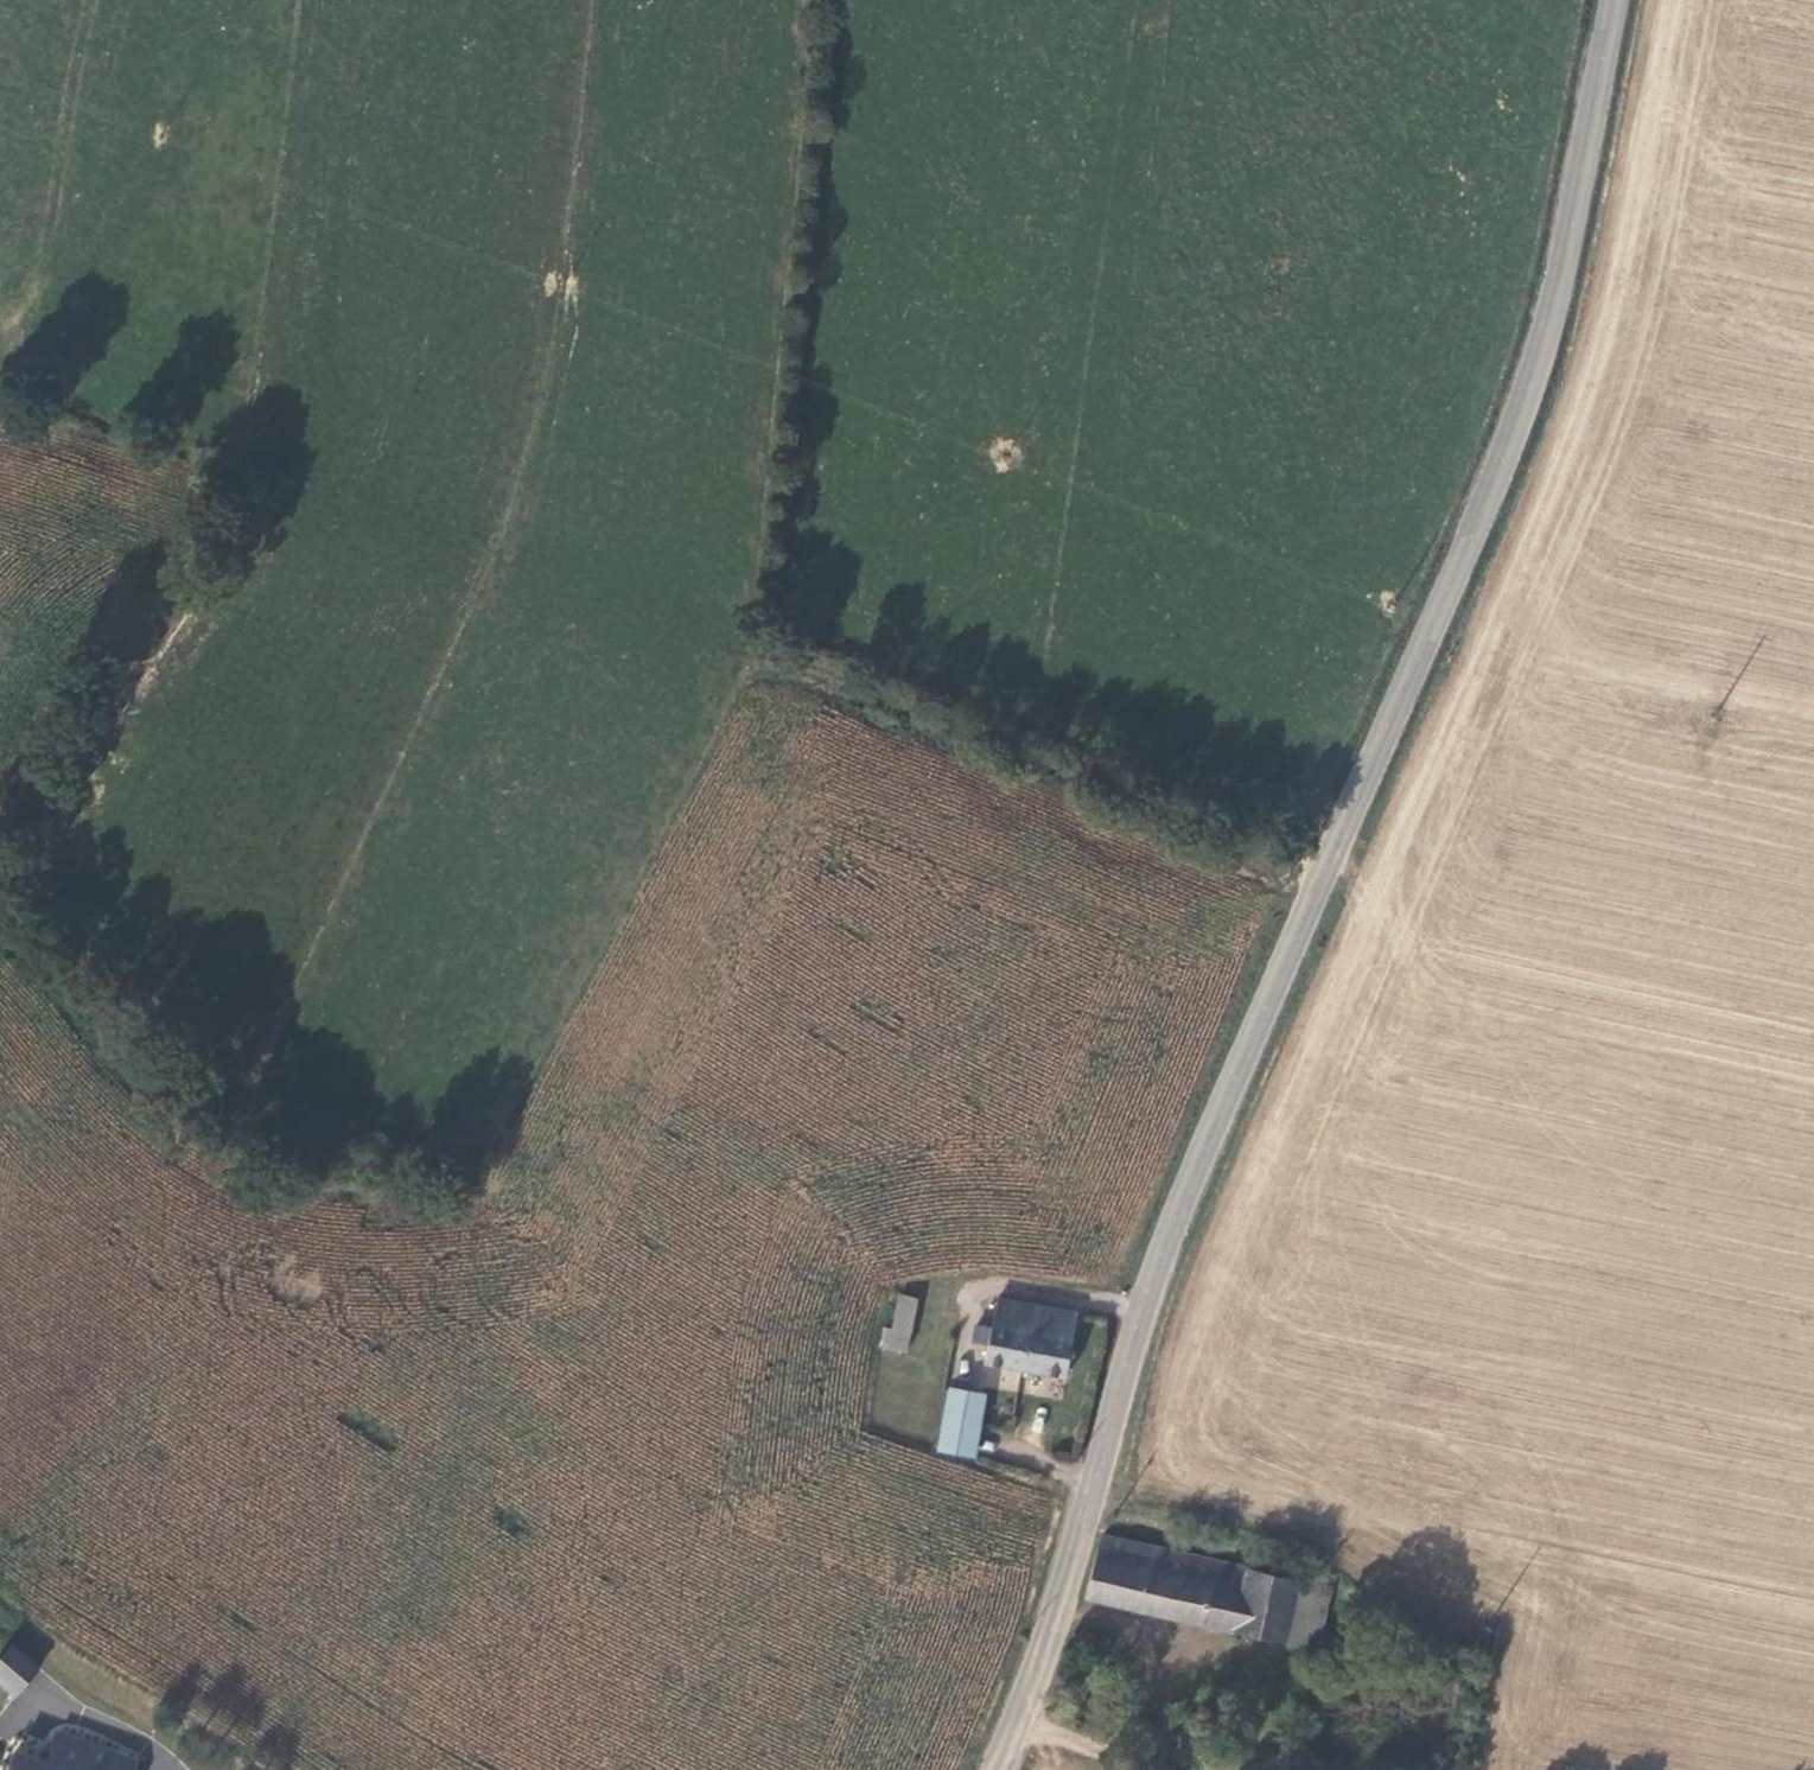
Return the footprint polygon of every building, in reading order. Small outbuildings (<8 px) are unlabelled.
[(895,1292),(882,1348),(906,1353),(919,1298),(895,1292)] [(977,1383),(1058,1396),(1069,1331),(988,1319),(983,1346),(967,1344),(964,1363),(977,1365),(977,1383)] [(975,1416),(936,1407),(924,1468),(965,1475),(976,1418),(975,1416)] [(1290,1581),(1128,1544),(1099,1538),(1084,1598),(1148,1613),(1312,1650),(1342,1655),(1346,1641),(1313,1633),(1322,1588),(1290,1581)] [(0,1657),(0,1686),(14,1698),(40,1669),(12,1644),(0,1657)] [(48,1745),(38,1769),(115,1769),(48,1745)]
